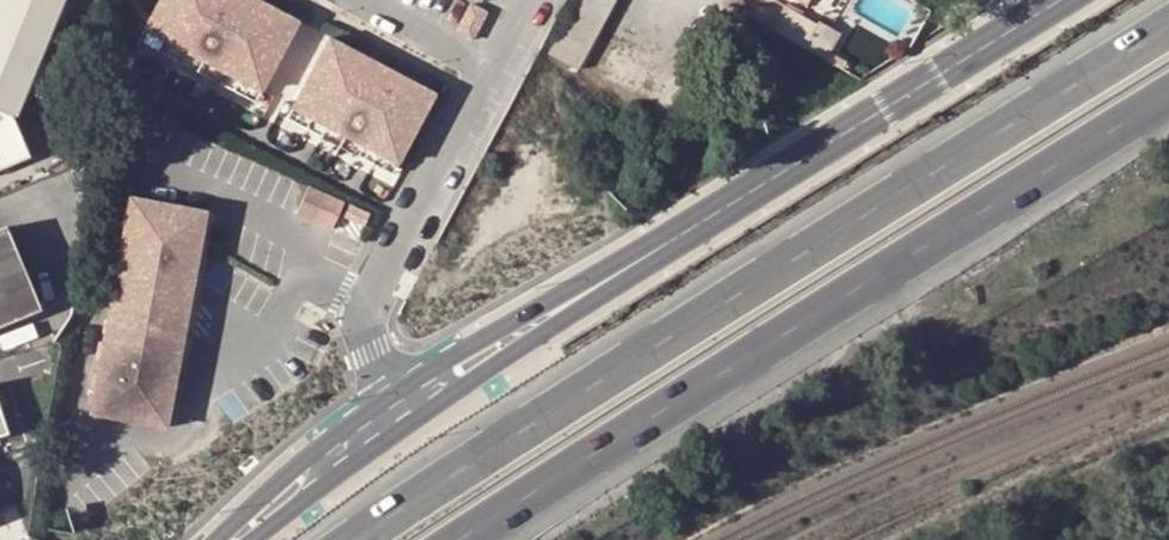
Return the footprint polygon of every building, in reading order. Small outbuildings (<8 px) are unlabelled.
[(19,85),(51,0),(0,0),(0,78),(19,85)] [(257,0),(157,0),(142,28),(258,90),(295,20),(257,0)] [(546,55),(574,71),(612,0),(576,0),(546,55)] [(483,11),(467,3),(453,31),(468,39),(483,11)] [(258,90),(142,28),(136,39),(252,101),(258,90)] [(432,93),(327,37),(289,106),(395,163),(432,93)] [(0,78),(0,108),(9,111),(13,99),(19,85),(0,78)] [(395,163),(289,106),(283,117),(389,174),(395,163)] [(28,156),(9,111),(0,108),(0,167),(28,156)] [(313,184),(301,212),(339,228),(351,199),(313,184)] [(207,207),(131,194),(91,410),(167,424),(207,207)] [(370,214),(349,204),(343,217),(364,226),(370,214)] [(40,303),(5,221),(0,223),(0,320),(40,303)]
